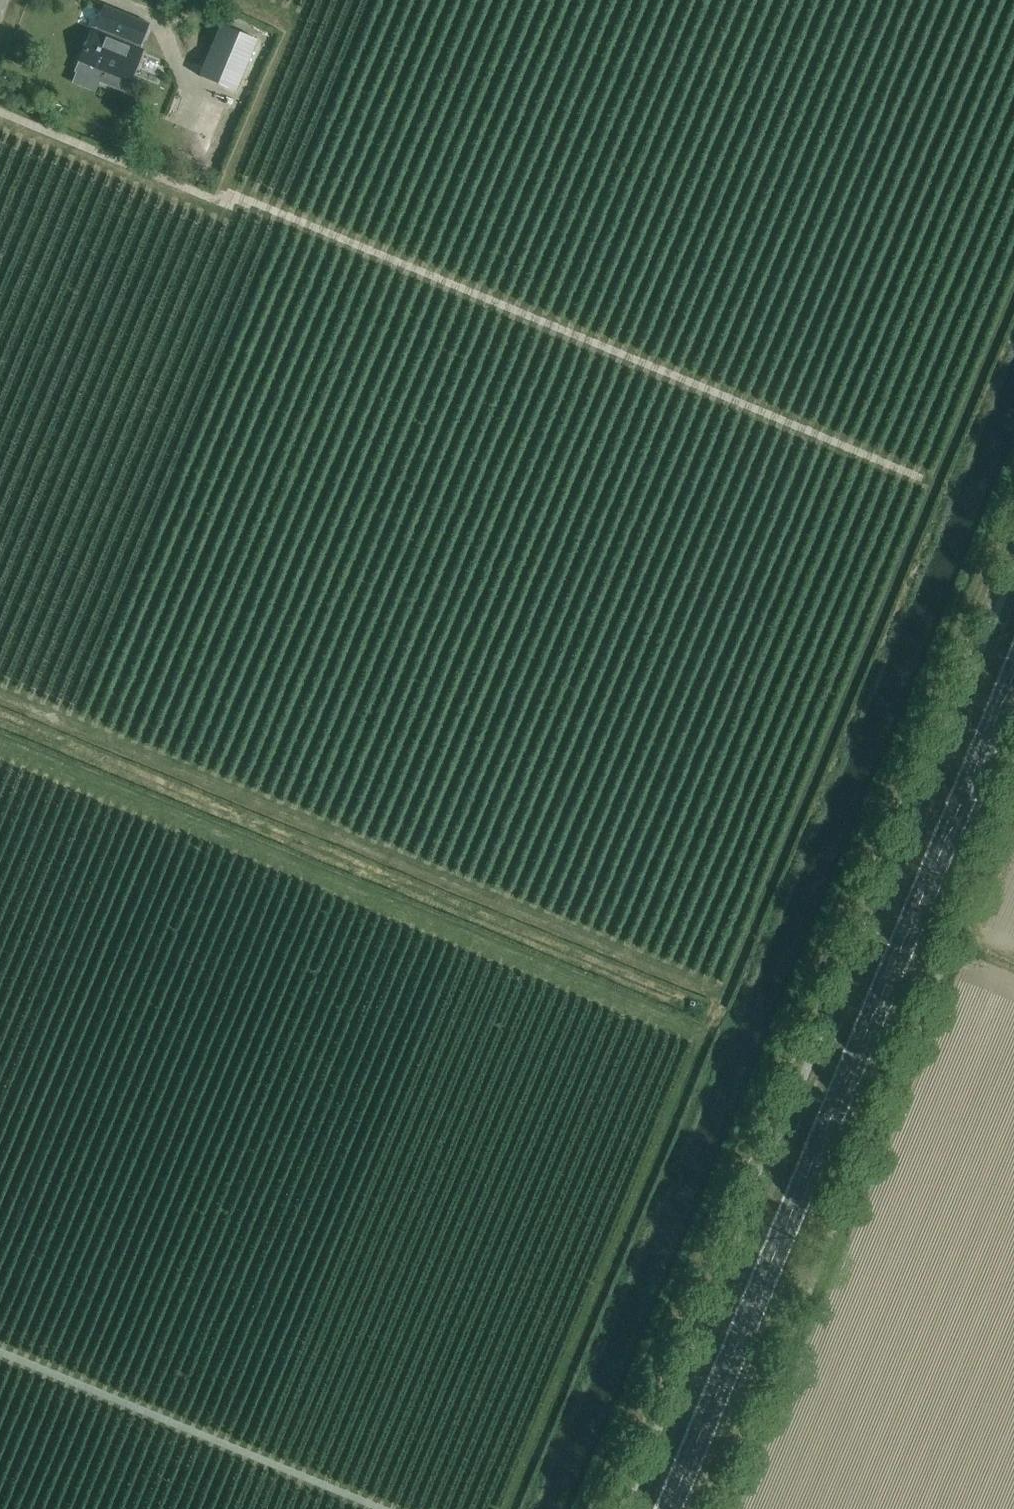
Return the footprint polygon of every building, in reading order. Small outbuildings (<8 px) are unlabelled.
[(234,90),(255,39),(220,25),(199,75),(234,90)] [(123,91),(127,81),(141,48),(92,28),(78,61),(79,62),(75,72),(123,91)]
